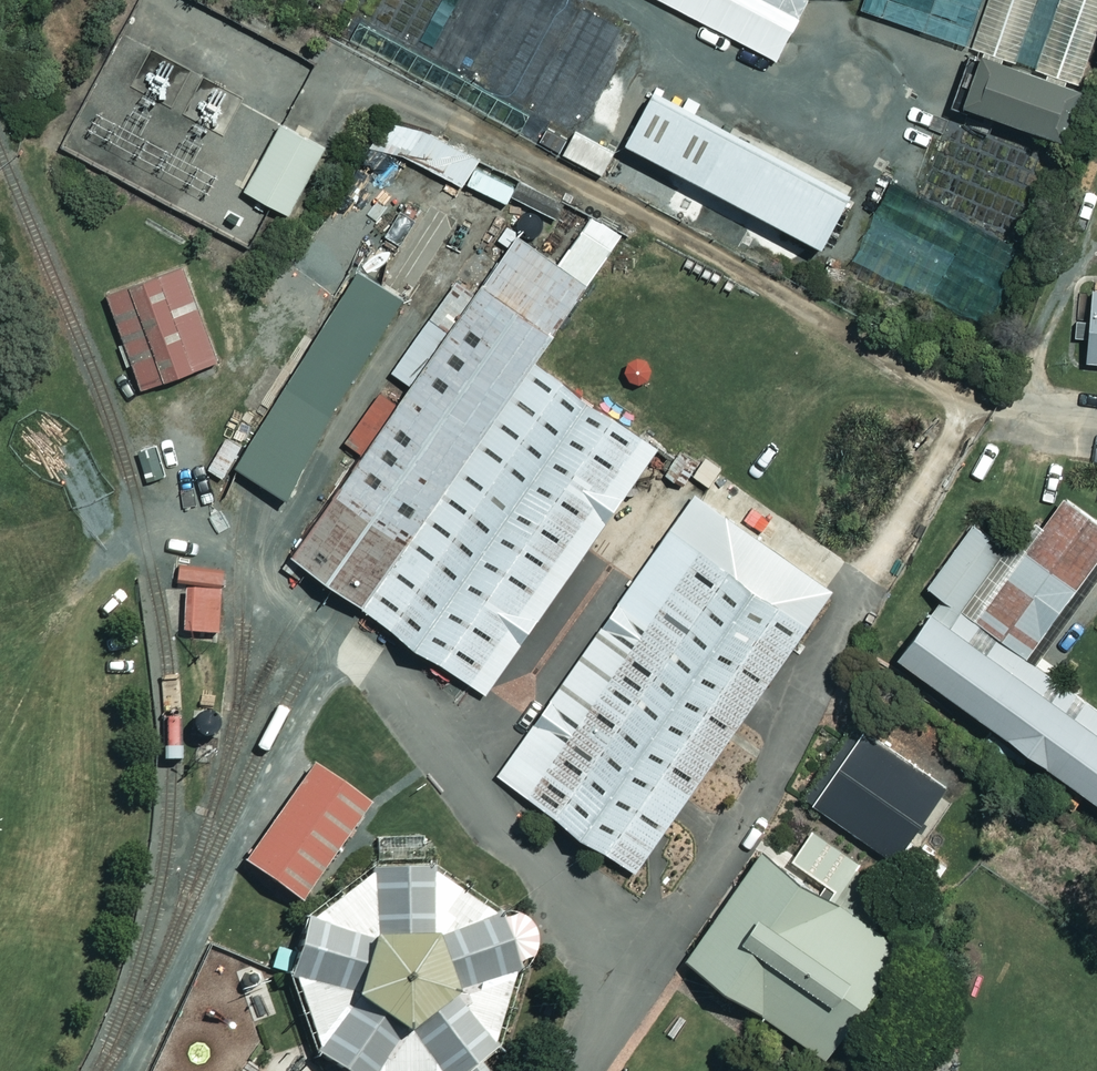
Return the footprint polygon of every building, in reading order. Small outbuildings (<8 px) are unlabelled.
[(775,58),(805,0),(662,0),(775,58)] [(966,45),(981,0),(862,0),(859,9),(966,45)] [(971,46),(1078,85),(1096,29),(1096,0),(987,0),(971,46)] [(976,53),(958,103),(1032,130),(1060,139),(1078,89),(976,53)] [(681,103),(649,86),(619,140),(815,248),(845,193),(693,110),(698,102),(686,96),(681,103)] [(276,119),(240,192),(291,217),(327,144),(276,119)] [(564,138),(543,128),(537,140),(558,151),(564,138)] [(599,174),(611,152),(572,130),(560,152),(599,174)] [(583,283),(513,233),(286,555),(322,580),(347,598),(358,605),(528,362),(583,283)] [(217,357),(183,262),(105,290),(140,385),(217,357)] [(325,414),(400,295),(393,291),(371,277),(354,267),(281,385),(230,466),(252,480),(272,492),(282,499),(325,414)] [(1089,289),(1083,361),(1087,361),(1096,362),(1096,290),(1089,289)] [(528,362),(358,605),(489,692),(656,449),(528,362)] [(239,445),(224,436),(205,468),(220,477),(239,445)] [(829,590),(691,493),(492,775),(590,843),(631,872),(645,851),(660,830),(672,814),(829,590)] [(940,597),(1023,657),(1096,555),(1096,522),(1060,495),(1038,525),(1029,519),(1007,549),(972,524),(970,523),(924,586),(940,597)] [(184,585),(182,628),(217,631),(220,586),(222,568),(177,563),(174,584),(184,585)] [(1049,676),(1041,671),(1023,657),(940,597),(929,612),(926,610),(896,651),(891,657),(1096,806),(1096,711),(1049,676)] [(940,786),(852,722),(842,735),(795,798),(884,862),(940,786)] [(1025,758),(990,734),(980,748),(1015,772),(1025,758)] [(370,798),(314,759),(243,856),(301,897),(370,798)] [(1081,795),(1045,772),(1036,786),(1071,810),(1081,795)] [(812,828),(792,859),(832,886),(852,854),(812,828)] [(423,857),(423,834),(377,836),(377,849),(377,858),(423,857)] [(913,958),(757,843),(677,951),(833,1066),(913,958)] [(374,861),(305,911),(288,971),(314,1040),(316,1047),(352,1070),(458,1070),(471,1061),(478,1055),(496,1041),(520,967),(528,959),(533,947),(535,941),(536,933),(533,924),(527,916),(519,911),(510,907),(498,907),(439,867),(428,859),(374,861)]
